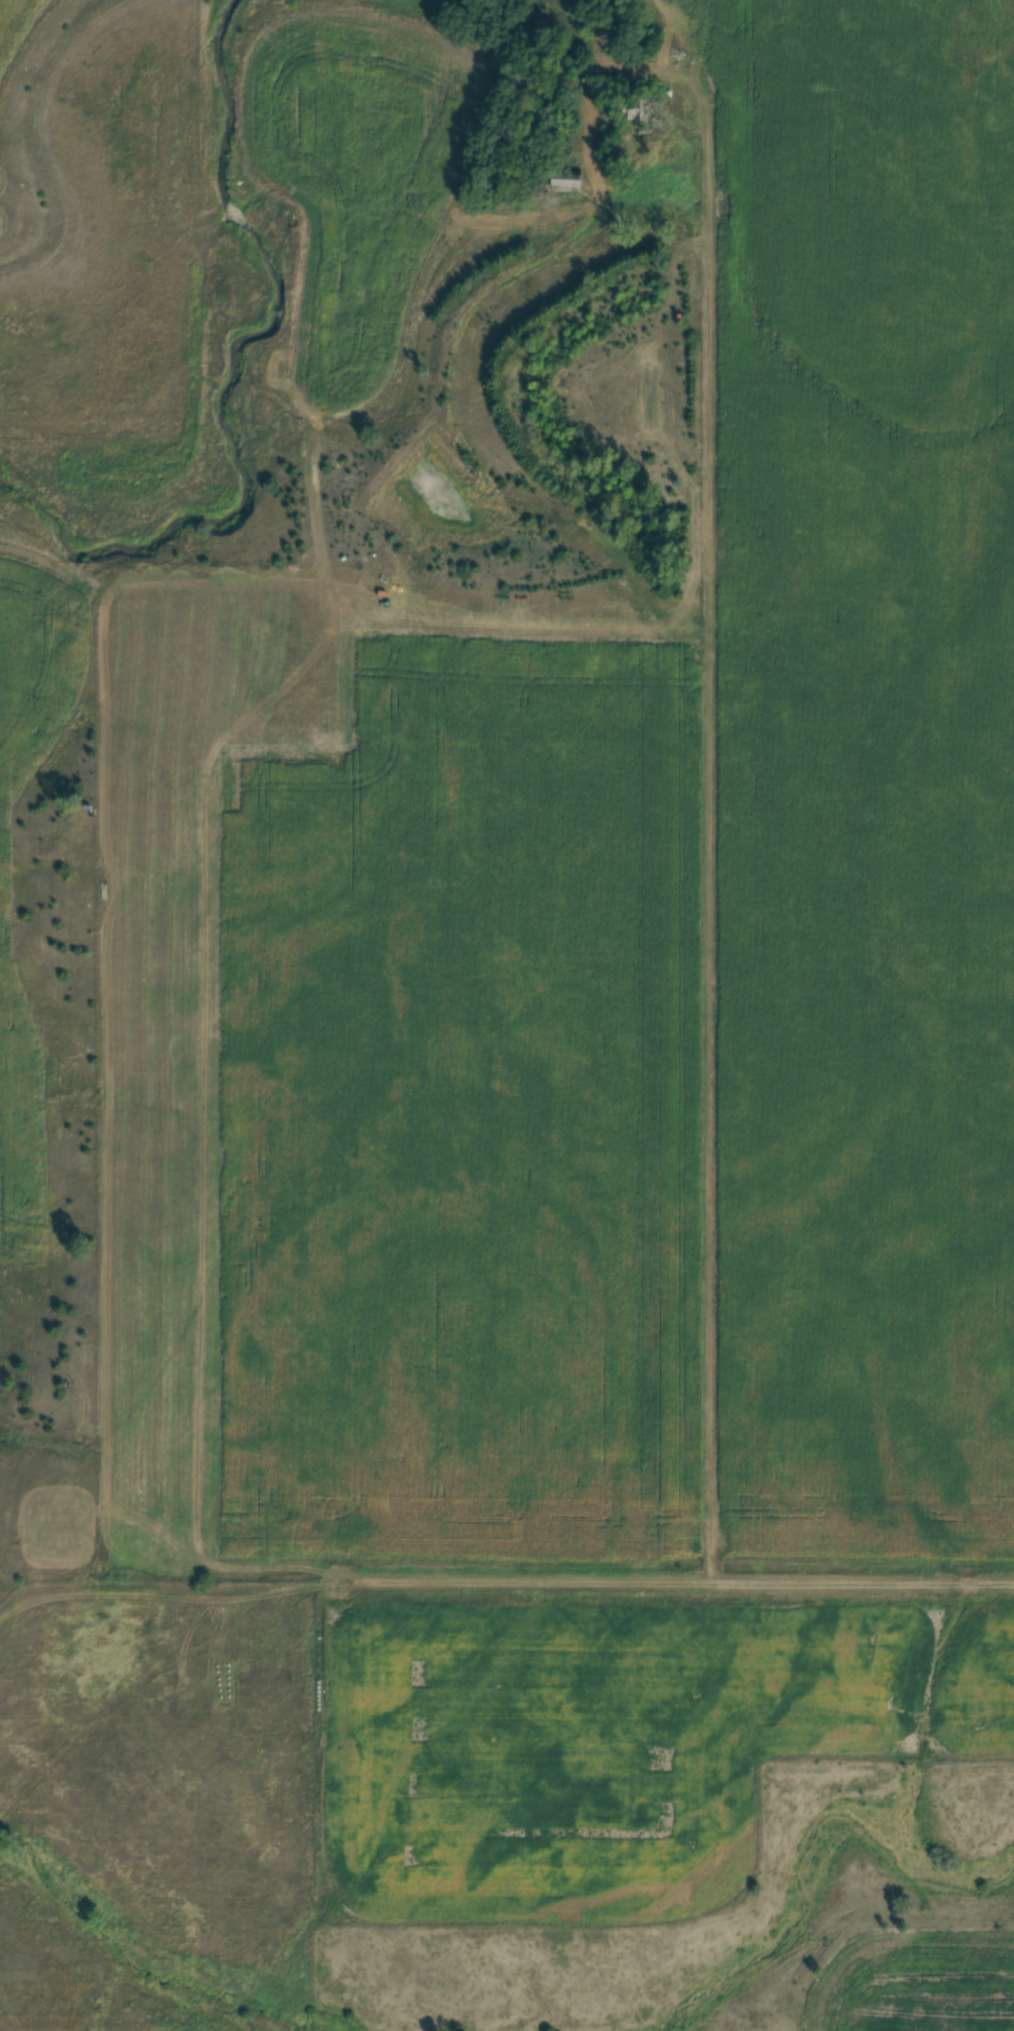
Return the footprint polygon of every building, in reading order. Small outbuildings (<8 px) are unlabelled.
[(580,191),(580,173),(551,173),(551,191),(580,191)]
